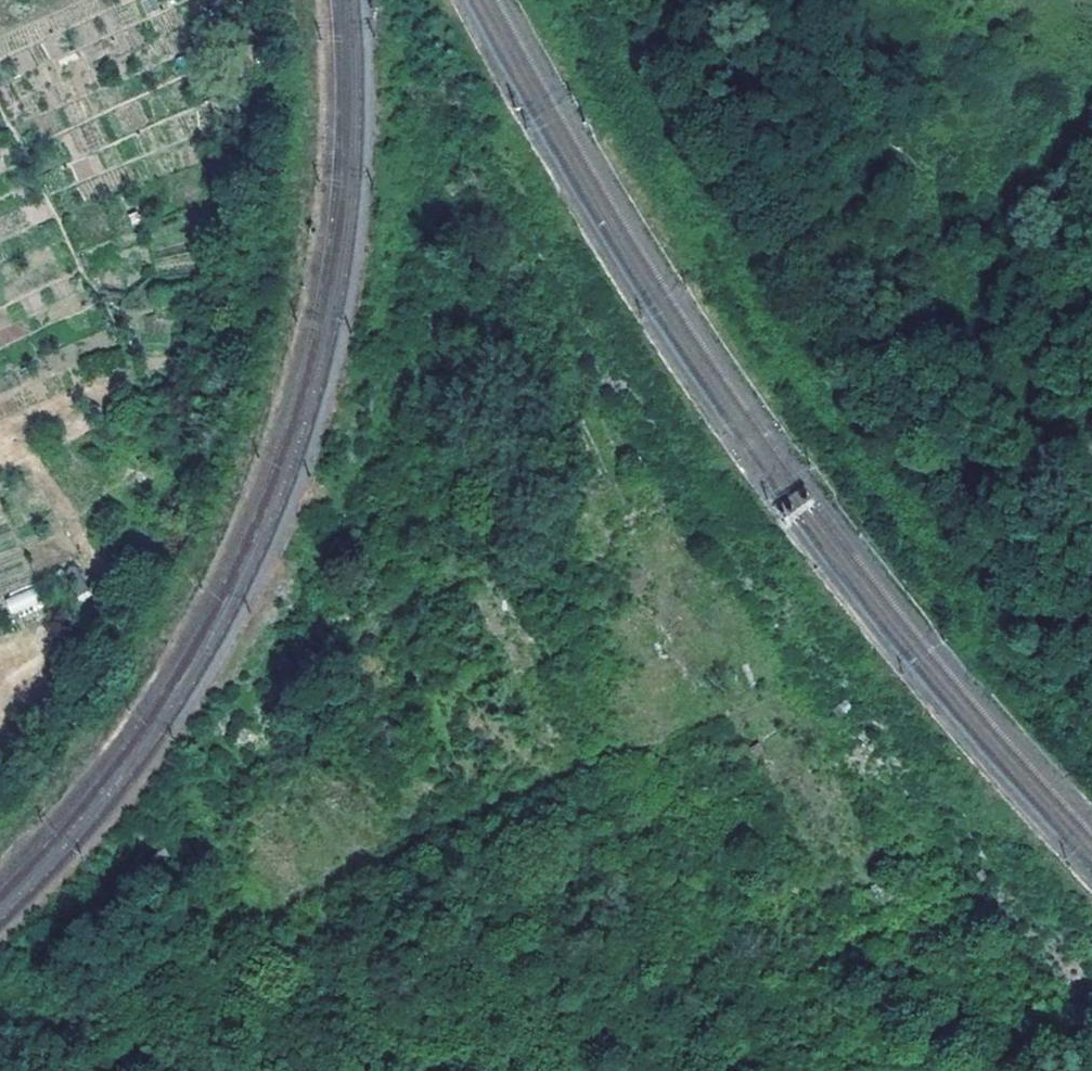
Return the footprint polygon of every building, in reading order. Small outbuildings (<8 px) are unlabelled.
[(33,588),(3,598),(9,614),(39,603),(33,588)]
